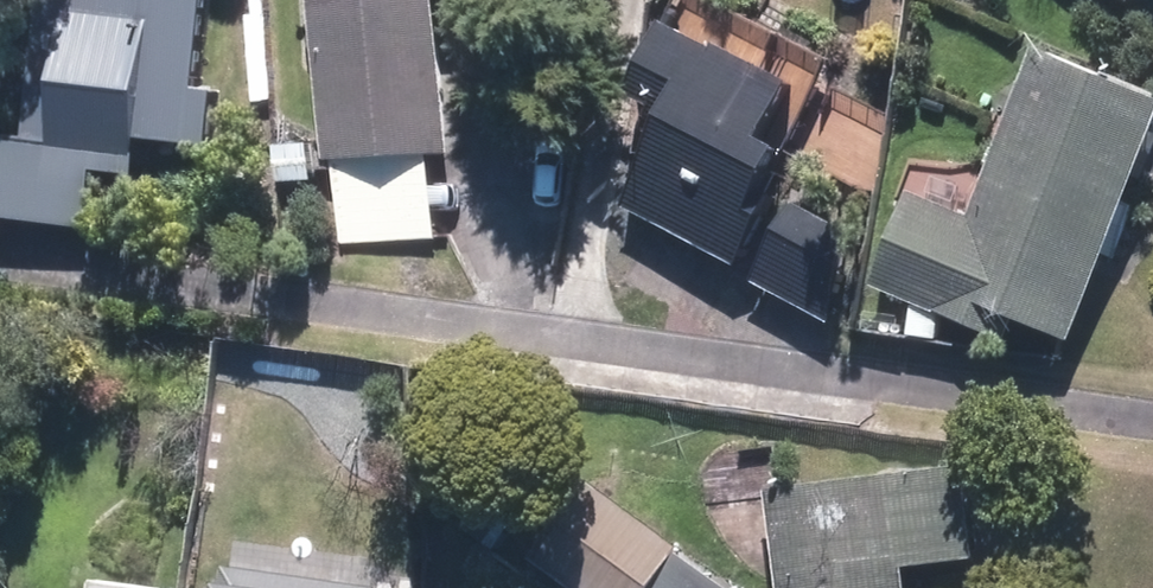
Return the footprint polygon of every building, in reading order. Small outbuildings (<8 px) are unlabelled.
[(198,94),(209,0),(48,0),(32,139),(0,135),(0,218),(90,228),(96,172),(137,177),(141,141),(211,149),(217,96),(198,94)] [(340,247),(436,239),(429,152),(447,150),(436,0),(316,0),(327,157),(334,155),(340,247)] [(621,204),(737,266),(765,214),(751,205),(784,142),(767,133),(795,81),(721,41),(718,46),(669,21),(631,92),(670,114),(621,204)] [(1054,362),(1152,139),(1152,94),(1044,46),(969,212),(910,186),(869,280),(1054,362)] [(749,280),(830,323),(873,245),(793,202),(749,280)] [(778,587),(927,587),(924,560),(977,554),(966,463),(766,487),(778,587)] [(676,549),(681,542),(578,470),(519,553),(568,587),(731,587),(676,549)] [(460,526),(490,546),(508,518),(479,498),(460,526)] [(383,587),(231,566),(228,587),(383,587)]
